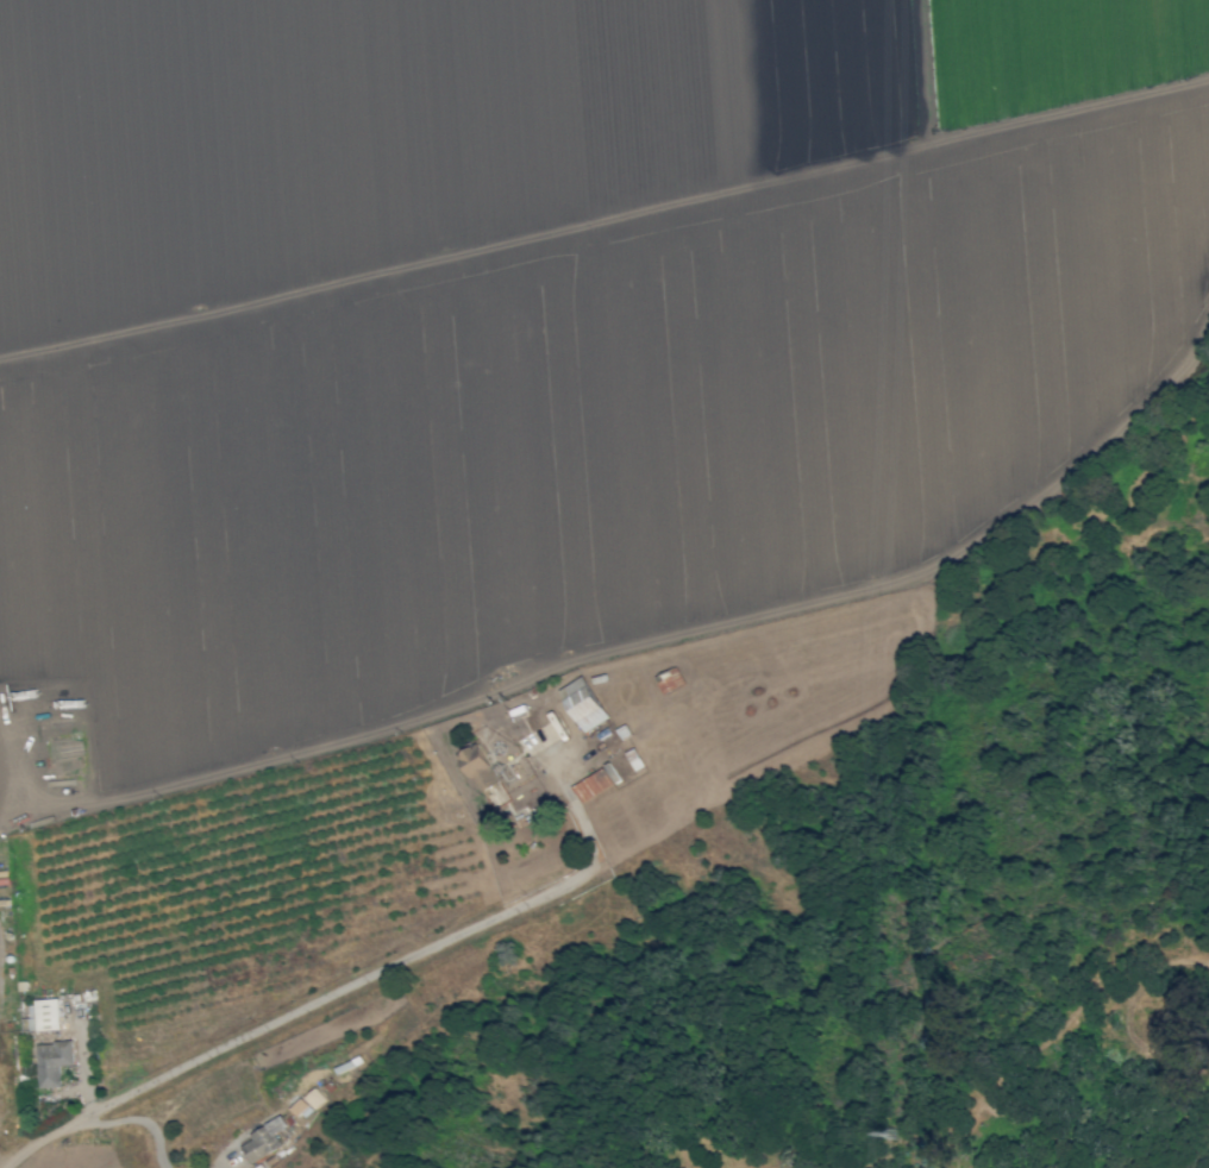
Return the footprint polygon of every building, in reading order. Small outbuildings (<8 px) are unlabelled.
[(581,732),(607,720),(587,676),(561,687),(581,732)] [(478,793),(499,783),(481,743),(460,753),(478,793)] [(573,785),(581,801),(611,785),(603,769),(573,785)] [(59,1029),(58,1000),(28,1001),(29,1018),(22,1018),(22,1030),(59,1029)] [(60,1087),(60,1065),(73,1064),(72,1041),(36,1043),(38,1087),(60,1087)] [(324,1100),(315,1087),(303,1096),(312,1109),(324,1100)] [(308,1107),(303,1099),(291,1107),(296,1115),(308,1107)] [(240,1146),(251,1164),(281,1145),(274,1133),(287,1125),(281,1115),(249,1134),(252,1139),(240,1146)]
